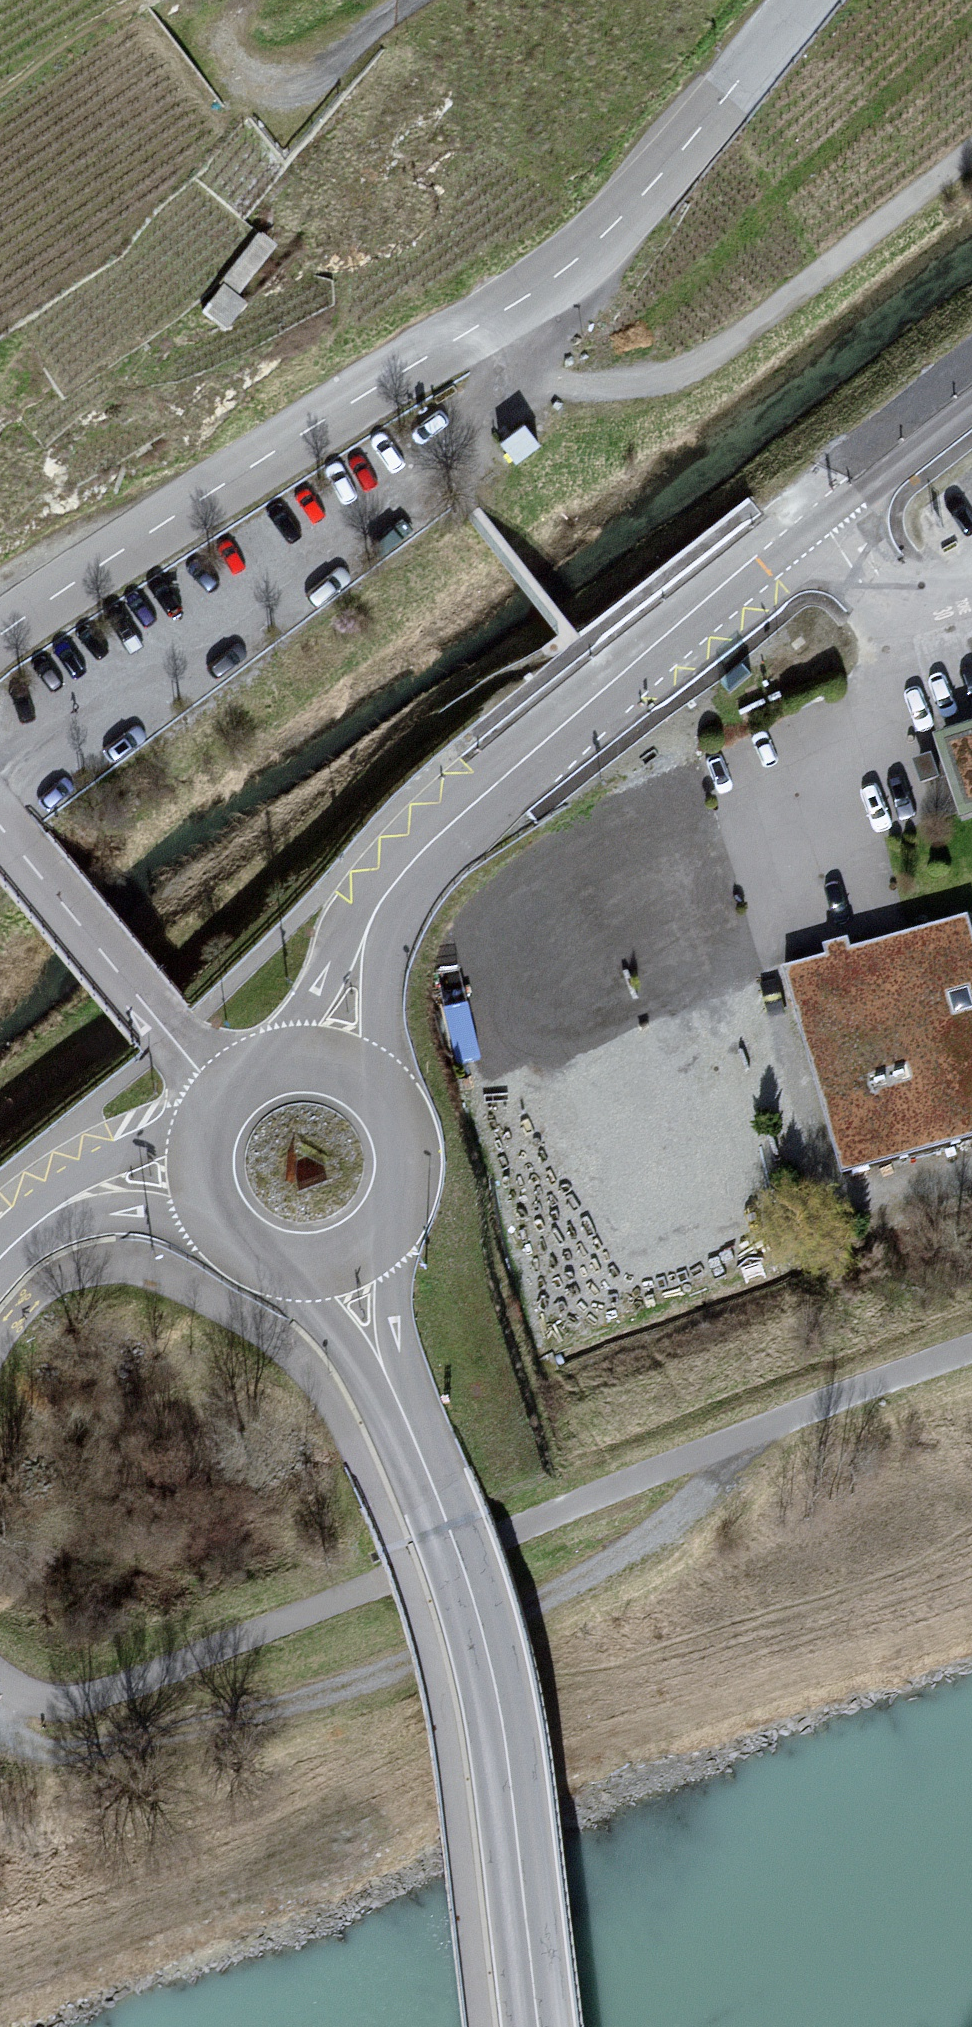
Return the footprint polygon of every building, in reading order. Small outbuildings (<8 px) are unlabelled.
[(525,423),(497,442),(513,465),(541,446),(525,423)] [(939,736),(964,816),(971,813),(971,726),(939,736)] [(794,970),(852,1173),(971,1139),(971,924),(971,920),(794,970)]
